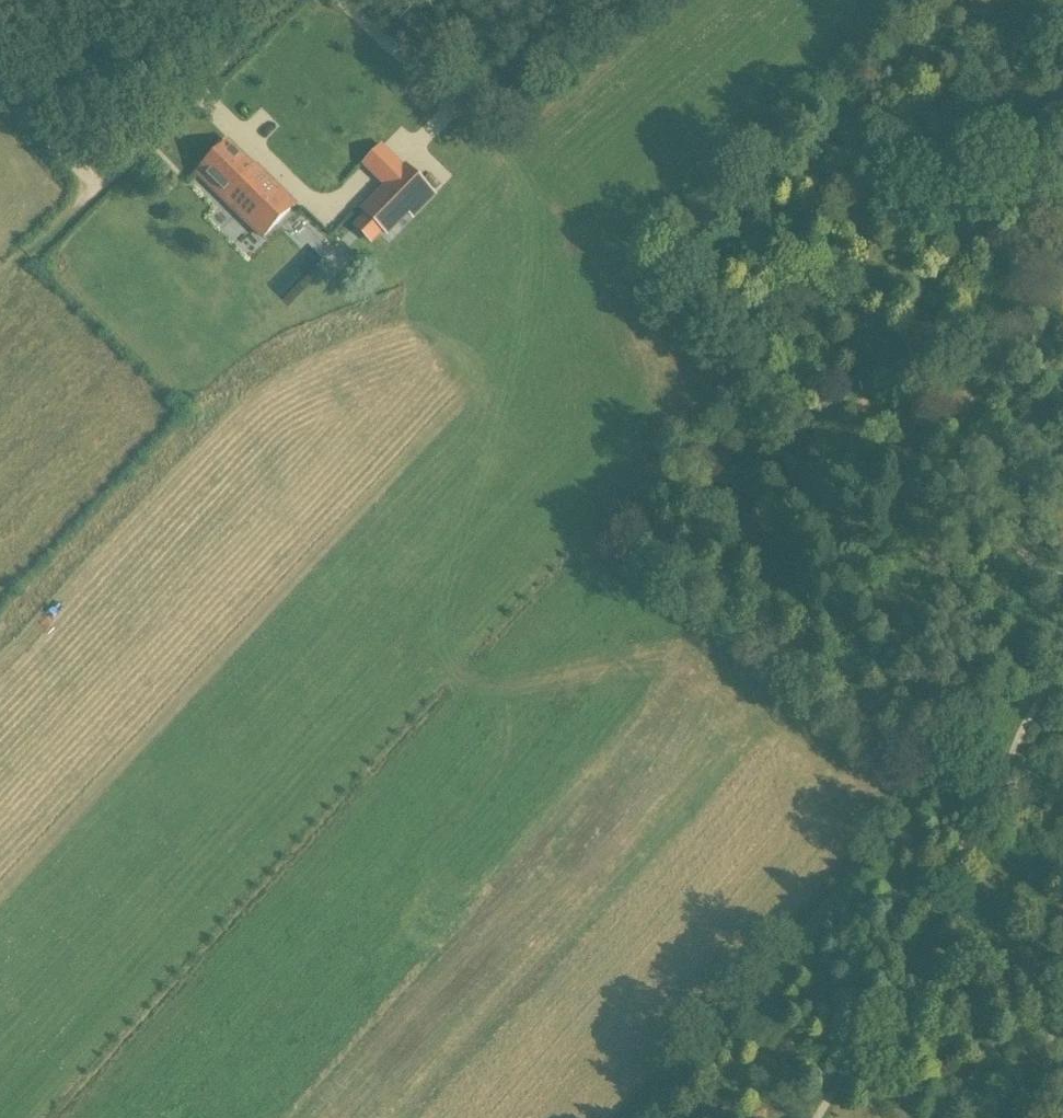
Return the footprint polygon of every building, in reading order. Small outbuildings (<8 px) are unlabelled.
[(254,169),(227,142),(199,170),(226,197),(224,199),(263,238),(295,205),(256,167),(254,169)] [(385,187),(363,210),(366,213),(384,231),(388,235),(408,214),(410,212),(407,209),(428,188),(406,166),(405,167),(385,187)]
